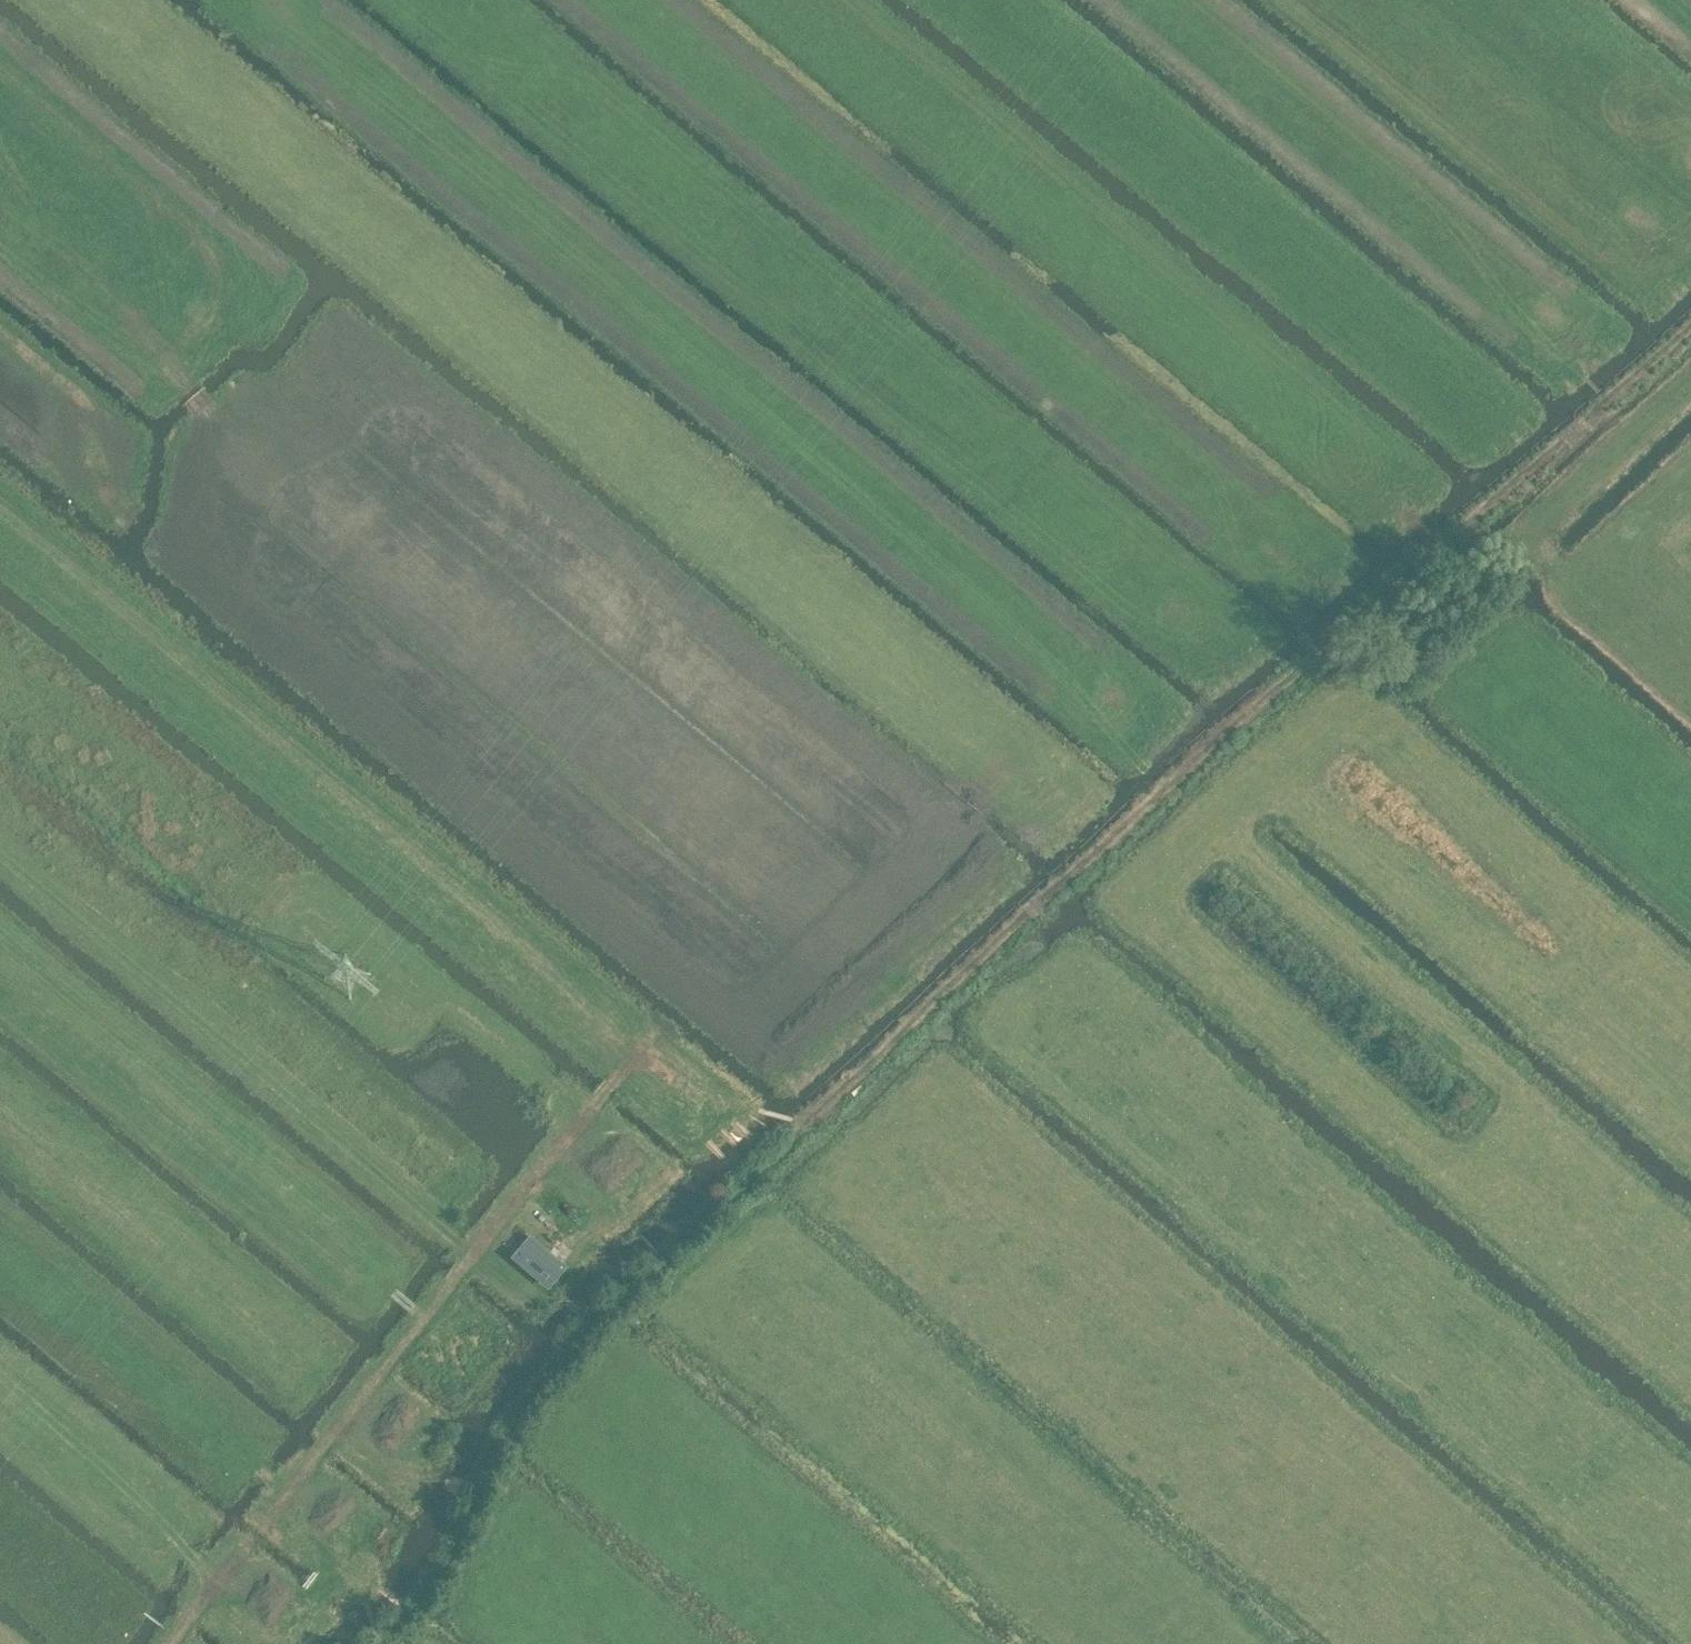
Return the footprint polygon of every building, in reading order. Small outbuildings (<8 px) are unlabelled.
[(530,1235),(511,1258),(549,1290),(568,1267),(530,1235)]
